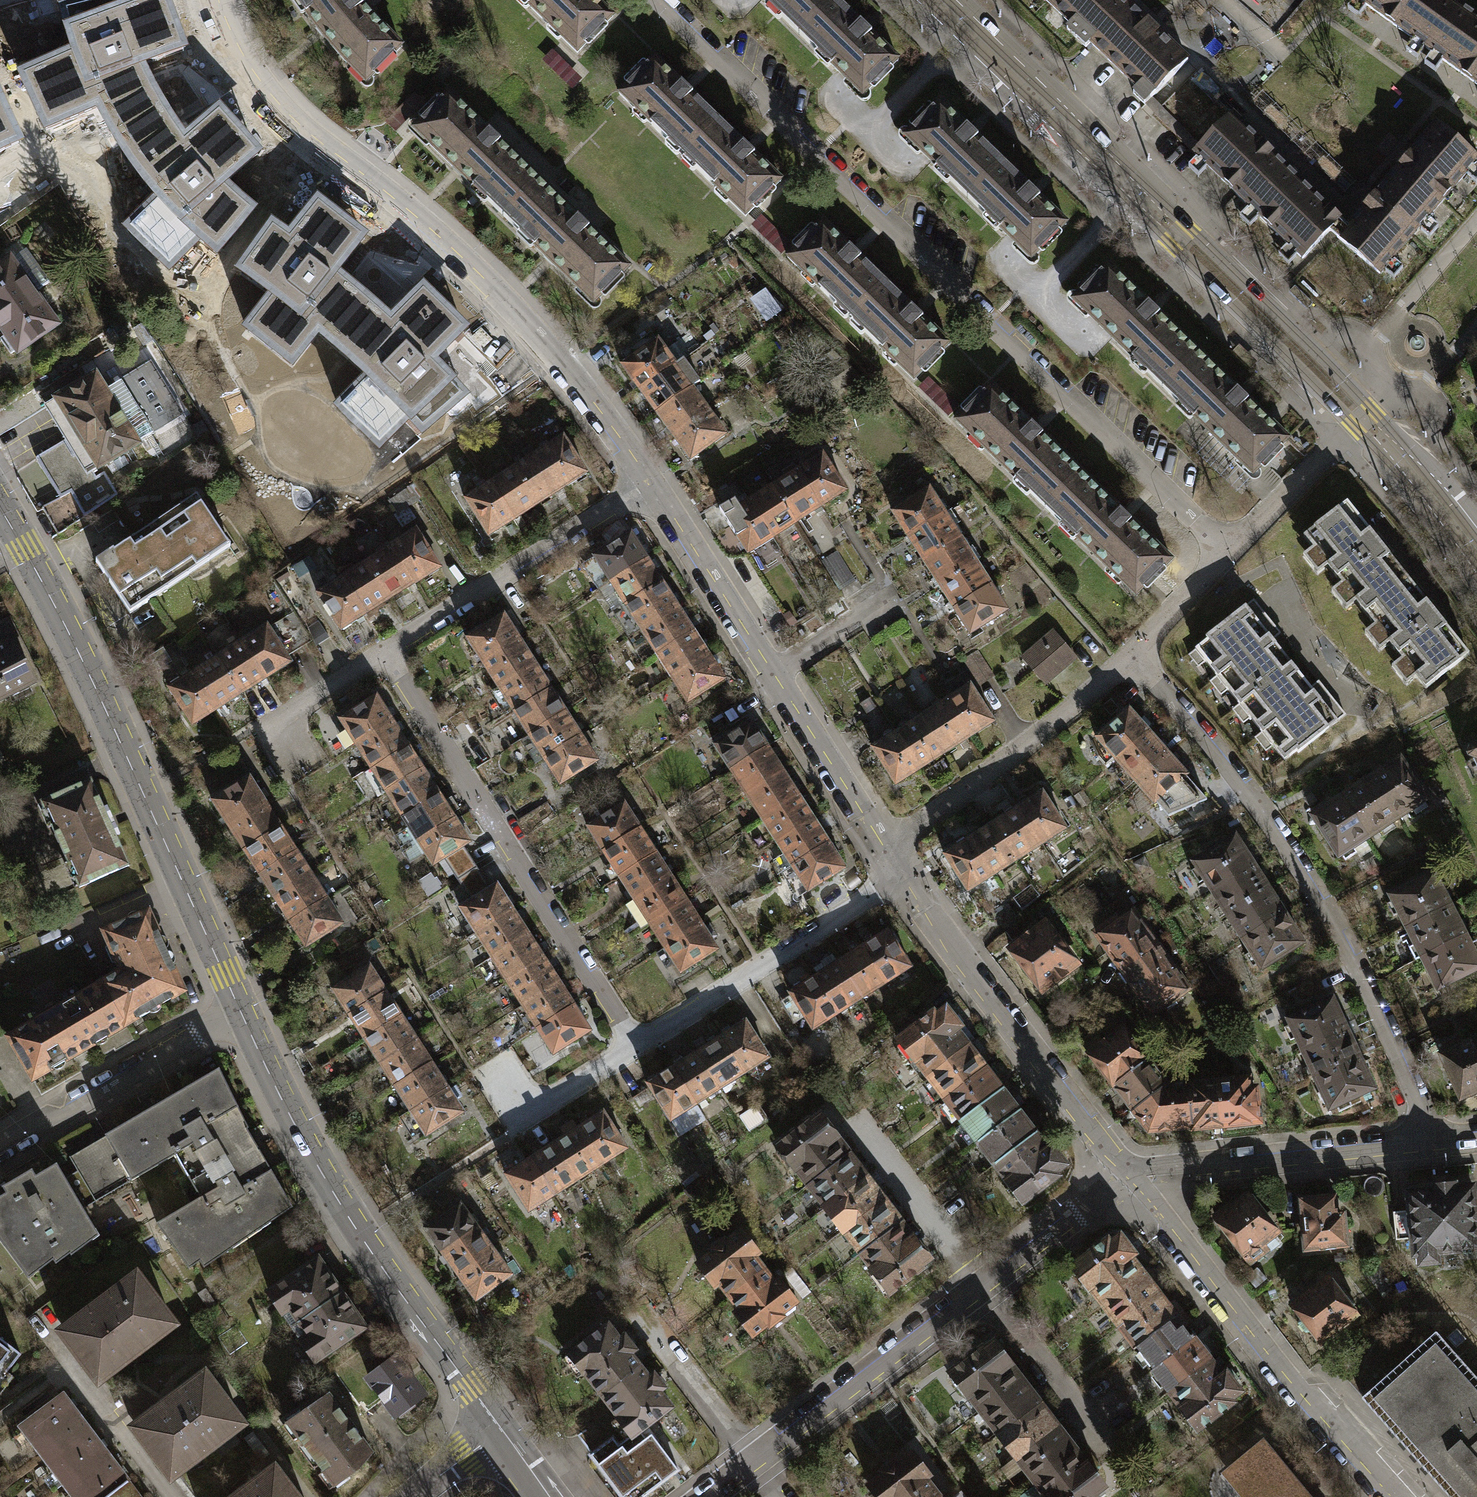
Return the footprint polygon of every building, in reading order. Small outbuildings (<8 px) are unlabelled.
[(217,253),(258,204),(228,178),(262,148),(221,99),(185,129),(162,94),(145,60),(189,45),(172,0),(118,0),(62,20),(70,43),(17,67),(45,128),(97,105),(113,136),(132,165),(153,193),(121,223),(169,269),(201,238),(217,253)] [(320,30),(364,82),(401,45),(360,0),(298,0),(320,30)] [(576,52),(610,16),(594,0),(522,0),(576,52)] [(799,33),(831,0),(766,0),(799,33)] [(861,94),(896,58),(837,0),(831,0),(799,33),(861,94)] [(1075,37),(1112,0),(1047,0),(1070,23),(1066,28),(1075,37)] [(1142,105),(1186,61),(1126,0),(1112,0),(1075,37),(1085,47),(1089,43),(1135,89),(1130,93),(1142,105)] [(1427,50),(1460,3),(1455,0),(1358,0),(1427,50)] [(1476,85),(1476,16),(1460,3),(1427,50),(1476,85)] [(619,92),(681,155),(717,119),(655,56),(619,92)] [(25,137),(0,82),(0,149),(25,137)] [(414,127),(505,214),(540,179),(449,91),(414,127)] [(905,136),(968,197),(1004,161),(941,99),(905,136)] [(1262,219),(1300,180),(1231,114),(1193,152),(1262,219)] [(681,155),(745,219),(781,183),(717,119),(681,155)] [(1435,123),(1373,195),(1415,231),(1476,159),(1435,123)] [(968,197),(1030,258),(1065,222),(1004,161),(968,197)] [(505,214),(596,302),(631,265),(540,179),(505,214)] [(1336,238),(1348,226),(1300,180),(1262,219),(1302,257),(1328,230),(1336,238)] [(423,432),(470,391),(437,357),(470,325),(423,278),(391,310),(341,267),(369,231),(317,190),(288,227),(271,214),(234,266),(268,291),(242,323),(292,364),(319,332),(363,371),(334,402),(380,448),(409,418),(423,432)] [(1415,231),(1373,195),(1348,226),(1336,238),(1378,273),(1415,231)] [(788,256),(850,317),(885,282),(822,221),(788,256)] [(764,223),(757,235),(785,252),(792,241),(764,223)] [(32,291),(8,256),(0,261),(0,313),(32,291)] [(1073,300),(1162,387),(1196,350),(1108,263),(1073,300)] [(850,317),(913,379),(947,343),(885,282),(850,317)] [(770,326),(786,313),(768,289),(751,302),(770,326)] [(13,356),(56,326),(32,291),(0,313),(0,336),(13,356)] [(616,357),(634,383),(671,357),(652,331),(616,357)] [(1162,387),(1252,475),(1287,438),(1196,350),(1162,387)] [(634,383),(653,408),(689,383),(671,357),(634,383)] [(49,401),(93,473),(150,432),(125,392),(111,401),(95,373),(49,401)] [(653,408),(672,434),(708,408),(689,383),(653,408)] [(954,420),(1044,507),(1079,471),(989,385),(954,420)] [(672,434),(690,460),(726,434),(708,408),(672,434)] [(565,436),(540,451),(563,490),(589,474),(565,436)] [(66,442),(38,459),(61,497),(71,492),(85,515),(117,496),(104,474),(95,479),(93,475),(87,478),(66,442)] [(540,451),(514,466),(538,505),(563,490),(540,451)] [(796,467),(821,506),(845,490),(820,451),(796,467)] [(514,466),(489,482),(512,520),(538,505),(514,466)] [(771,482),(796,521),(821,506),(796,467),(771,482)] [(1044,507),(1134,594),(1169,558),(1079,471),(1044,507)] [(489,482),(464,497),(487,535),(512,520),(489,482)] [(747,498),(772,537),(796,521),(771,482),(747,498)] [(891,512),(906,536),(945,512),(929,488),(891,512)] [(56,530),(85,515),(71,492),(61,497),(42,507),(56,530)] [(126,612),(228,545),(197,498),(156,525),(133,540),(94,565),(126,612)] [(722,513),(747,552),(772,537),(747,498),(722,513)] [(133,540),(156,525),(140,502),(118,516),(133,540)] [(1405,577),(1344,502),(1303,536),(1312,547),(1302,555),(1317,573),(1326,566),(1340,582),(1330,590),(1345,608),(1354,601),(1368,618),(1389,602),(1383,595),(1405,577)] [(906,536),(922,561),(960,537),(945,512),(906,536)] [(417,527),(392,543),(417,581),(442,565),(417,527)] [(592,554),(608,579),(646,555),(630,530),(592,554)] [(922,561),(938,585),(976,561),(960,537),(922,561)] [(392,543),(367,559),(392,597),(417,581),(392,543)] [(837,551),(822,561),(839,587),(854,577),(837,551)] [(608,579),(624,604),(661,580),(646,555),(608,579)] [(367,559),(342,576),(367,614),(392,597),(367,559)] [(938,585),(953,610),(992,586),(976,561),(938,585)] [(342,576),(317,592),(342,630),(367,614),(342,576)] [(1389,602),(1368,618),(1374,624),(1364,632),(1379,650),(1388,643),(1401,658),(1391,666),(1406,684),(1415,677),(1425,689),(1468,653),(1405,577),(1383,595),(1389,602)] [(624,604),(640,628),(677,604),(661,580),(624,604)] [(953,610),(969,634),(1007,610),(992,586),(953,610)] [(640,628),(655,653),(693,629),(677,604),(640,628)] [(1290,663),(1244,606),(1192,648),(1238,705),(1290,663)] [(293,612),(269,627),(288,655),(311,640),(293,612)] [(465,638),(480,663),(518,639),(502,614),(465,638)] [(268,624),(243,640),(267,677),(292,661),(288,655),(269,627),(268,624)] [(34,683),(6,625),(0,628),(0,699),(34,683)] [(655,653),(671,677),(709,654),(693,629),(655,653)] [(1050,630),(1020,656),(1044,682),(1073,655),(1050,630)] [(480,663),(496,687),(534,663),(518,639),(480,663)] [(243,640),(218,656),(242,693),(267,677),(243,640)] [(978,651),(964,659),(980,684),(994,675),(978,651)] [(671,677),(687,702),(724,678),(709,654),(671,677)] [(218,656),(193,672),(217,709),(242,693),(218,656)] [(496,687),(512,712),(549,688),(534,663),(496,687)] [(1290,663),(1238,705),(1285,762),(1337,720),(1290,663)] [(193,672),(168,688),(192,725),(217,709),(193,672)] [(995,722),(970,684),(946,699),(970,738),(995,722)] [(512,712),(528,736),(565,712),(549,688),(512,712)] [(337,718),(353,742),(391,718),(375,694),(337,718)] [(970,738),(946,699),(921,715),(945,754),(970,738)] [(1148,731),(1127,707),(1094,737),(1115,760),(1148,731)] [(528,736),(543,761),(581,737),(565,712),(528,736)] [(945,754),(921,715),(896,731),(920,769),(945,754)] [(353,742),(369,767),(406,743),(391,718),(353,742)] [(714,744),(730,771),(767,747),(751,721),(714,744)] [(920,769),(896,731),(871,746),(895,785),(920,769)] [(1148,731),(1115,760),(1133,781),(1166,752),(1148,731)] [(543,761),(559,786),(597,762),(581,737),(543,761)] [(369,767),(385,792),(422,768),(406,743),(369,767)] [(1476,767),(1476,744),(1468,747),(1476,767)] [(730,771),(746,795),(783,771),(767,747),(730,771)] [(1166,752),(1133,781),(1154,804),(1164,795),(1172,804),(1191,787),(1182,777),(1186,774),(1166,752)] [(1402,760),(1372,778),(1402,824),(1431,805),(1402,760)] [(385,792),(400,816),(438,792),(422,768),(385,792)] [(746,795),(761,819),(799,795),(783,771),(746,795)] [(210,800),(226,824),(264,800),(248,776),(210,800)] [(40,801),(78,886),(129,863),(91,778),(40,801)] [(1372,778),(1343,797),(1372,843),(1402,824),(1372,778)] [(1043,791),(1018,807),(1043,845),(1068,829),(1043,791)] [(400,816),(416,841),(454,817),(438,792),(400,816)] [(761,819),(777,844),(814,820),(799,795),(761,819)] [(1343,797),(1314,816),(1343,861),(1372,843),(1343,797)] [(226,824),(242,849),(279,825),(264,800),(226,824)] [(529,832),(555,815),(546,801),(520,818),(529,832)] [(585,825),(600,850),(638,826),(622,802),(585,825)] [(1018,807),(993,823),(1018,861),(1043,845),(1018,807)] [(416,841),(432,865),(469,841),(454,817),(416,841)] [(777,844),(791,866),(829,842),(814,820),(777,844)] [(993,823),(968,839),(993,877),(1018,861),(993,823)] [(242,849),(258,873),(295,850),(279,825),(242,849)] [(600,850),(616,875),(654,851),(638,826),(600,850)] [(1192,860),(1209,888),(1252,861),(1235,834),(1192,860)] [(968,839),(943,855),(968,894),(993,877),(968,839)] [(829,842),(791,866),(808,892),(846,868),(829,842)] [(258,873),(273,898),(311,874),(295,850),(258,873)] [(616,875),(632,899),(669,875),(654,851),(616,875)] [(1209,888),(1226,915),(1269,889),(1252,861),(1209,888)] [(273,898),(289,923),(327,899),(311,874),(273,898)] [(1387,897),(1402,928),(1449,905),(1433,874),(1387,897)] [(632,899),(648,924),(685,900),(669,875),(632,899)] [(459,906),(474,931),(512,907),(496,882),(459,906)] [(1226,915),(1243,943),(1287,916),(1269,889),(1226,915)] [(289,923),(305,947),(342,923),(327,899),(289,923)] [(648,924),(663,949),(701,925),(685,900),(648,924)] [(1090,930),(1120,972),(1159,945),(1128,902),(1090,930)] [(1402,928),(1418,960),(1465,937),(1449,905),(1402,928)] [(474,931),(490,955),(528,931),(512,907),(474,931)] [(117,970),(99,981),(125,1025),(183,990),(148,910),(101,930),(117,970)] [(1243,943),(1261,970),(1304,944),(1287,916),(1243,943)] [(1009,950),(1041,990),(1075,964),(1043,924),(1009,950)] [(663,949),(679,973),(717,949),(701,925),(663,949)] [(884,982),(908,966),(884,929),(859,945),(884,982)] [(490,955),(506,980),(543,956),(528,931),(490,955)] [(1434,991),(1476,970),(1476,962),(1465,937),(1418,960),(1434,991)] [(859,998),(884,982),(859,945),(835,961),(859,998)] [(1120,972),(1148,1011),(1187,983),(1159,945),(1120,972)] [(506,980),(522,1005),(559,981),(543,956),(506,980)] [(835,1014),(859,998),(835,961),(810,977),(835,1014)] [(332,988),(348,1013),(385,989),(369,965),(332,988)] [(810,1030),(835,1014),(810,977),(786,993),(810,1030)] [(7,1036),(33,1079),(125,1025),(99,981),(7,1036)] [(522,1005),(537,1029),(575,1005),(559,981),(522,1005)] [(348,1013),(363,1038),(401,1014),(385,989),(348,1013)] [(1288,1018),(1302,1048),(1345,1029),(1331,998),(1288,1018)] [(537,1029),(553,1054),(591,1030),(575,1005),(537,1029)] [(898,1039),(927,1078),(971,1044),(942,1006),(898,1039)] [(363,1038),(379,1062),(417,1038),(401,1014),(363,1038)] [(746,1071),(772,1055),(747,1017),(722,1034),(746,1071)] [(1112,1083),(1146,1060),(1118,1022),(1085,1045),(1112,1083)] [(1302,1048),(1316,1079),(1360,1060),(1345,1029),(1302,1048)] [(721,1088),(746,1071),(722,1034),(697,1050),(721,1088)] [(379,1062),(395,1087),(433,1063),(417,1038),(379,1062)] [(1476,1089),(1476,1046),(1474,1040),(1442,1053),(1460,1096),(1476,1089)] [(927,1078),(944,1099),(988,1066),(971,1044),(927,1078)] [(696,1104),(721,1088),(697,1050),(671,1066),(696,1104)] [(1112,1083),(1129,1108),(1163,1084),(1146,1060),(1112,1083)] [(1316,1079),(1331,1110),(1374,1090),(1360,1060),(1316,1079)] [(395,1087),(411,1112),(448,1088),(433,1063),(395,1087)] [(670,1120),(696,1104),(671,1066),(646,1082),(670,1120)] [(944,1099),(961,1122),(1005,1087),(988,1066),(944,1099)] [(218,1068),(106,1136),(107,1139),(130,1180),(173,1154),(199,1196),(156,1224),(188,1268),(200,1260),(203,1265),(215,1258),(211,1250),(276,1211),(278,1215),(292,1206),(246,1129),(218,1068)] [(1223,1124),(1257,1121),(1253,1079),(1220,1082),(1223,1124)] [(1191,1126),(1223,1124),(1220,1082),(1188,1084),(1191,1126)] [(1170,1085),(1163,1084),(1129,1108),(1146,1130),(1191,1126),(1188,1084),(1170,1085)] [(961,1122),(977,1142),(1022,1109),(1005,1087),(961,1122)] [(411,1112),(427,1136),(464,1112),(448,1088),(411,1112)] [(603,1163),(628,1146),(603,1109),(578,1125),(603,1163)] [(977,1142),(994,1165),(1039,1131),(1022,1109),(977,1142)] [(778,1145),(806,1183),(848,1151),(820,1114),(778,1145)] [(578,1179),(603,1163),(578,1125),(553,1142),(578,1179)] [(994,1165),(1021,1202),(1066,1168),(1039,1131),(994,1165)] [(130,1180),(107,1139),(70,1160),(77,1171),(65,1178),(82,1209),(85,1207),(78,1192),(87,1188),(95,1201),(130,1180)] [(553,1196),(578,1179),(553,1142),(528,1159),(553,1196)] [(806,1183),(825,1207),(867,1177),(848,1151),(806,1183)] [(528,1213),(553,1196),(528,1159),(503,1176),(528,1213)] [(65,1178),(55,1164),(22,1184),(17,1177),(1,1187),(5,1193),(0,1196),(0,1229),(10,1242),(4,1247),(14,1260),(20,1256),(34,1274),(52,1260),(55,1264),(70,1252),(68,1248),(93,1228),(82,1209),(65,1178)] [(825,1207),(842,1232),(884,1199),(867,1177),(825,1207)] [(1476,1250),(1476,1223),(1474,1185),(1455,1187),(1454,1182),(1447,1183),(1446,1178),(1438,1179),(1433,1183),(1433,1189),(1406,1192),(1408,1210),(1393,1211),(1396,1239),(1412,1238),(1413,1256),(1419,1255),(1419,1264),(1437,1262),(1436,1253),(1476,1250)] [(1304,1220),(1306,1246),(1346,1242),(1344,1218),(1328,1197),(1297,1200),(1298,1214),(1304,1220)] [(424,1223),(441,1248),(476,1224),(459,1199),(424,1223)] [(842,1232),(857,1253),(901,1221),(884,1199),(842,1232)] [(1213,1215),(1249,1262),(1264,1251),(1258,1244),(1269,1235),(1267,1221),(1251,1200),(1242,1200),(1231,1208),(1227,1203),(1213,1215)] [(857,1253),(887,1292),(930,1260),(901,1221),(857,1253)] [(441,1248),(459,1273),(494,1249),(476,1224),(441,1248)] [(694,1260),(724,1299),(769,1264),(739,1225),(694,1260)] [(1070,1263),(1101,1304),(1146,1270),(1114,1229),(1070,1263)] [(459,1273),(476,1298),(511,1274),(494,1249),(459,1273)] [(267,1293),(291,1326),(340,1292),(317,1259),(267,1293)] [(724,1299),(754,1338),(799,1303),(769,1264),(724,1299)] [(1101,1304),(1118,1326),(1162,1292),(1146,1270),(1101,1304)] [(62,1331),(97,1377),(171,1322),(135,1275),(62,1331)] [(1290,1308),(1318,1343),(1355,1314),(1328,1279),(1290,1308)] [(291,1326),(314,1360),(364,1326),(340,1292),(291,1326)] [(1118,1326),(1134,1348),(1179,1314),(1162,1292),(1118,1326)] [(1134,1348),(1151,1370),(1196,1336),(1179,1314),(1134,1348)] [(566,1352),(598,1393),(642,1361),(611,1319),(566,1352)] [(1445,1496),(1476,1496),(1476,1383),(1432,1332),(1357,1398),(1445,1496)] [(946,1370),(979,1414),(1025,1379),(992,1336),(946,1370)] [(1151,1370),(1168,1392),(1212,1358),(1196,1336),(1151,1370)] [(18,1353),(0,1339),(0,1377),(18,1353)] [(368,1377),(396,1413),(421,1394),(393,1358),(368,1377)] [(1168,1392),(1195,1427),(1240,1393),(1212,1358),(1168,1392)] [(598,1393),(629,1434),(643,1423),(673,1402),(642,1361),(598,1393)] [(132,1428),(169,1476),(242,1421),(206,1372),(132,1428)] [(979,1414),(998,1438),(1043,1403),(1025,1379),(979,1414)] [(286,1421),(335,1487),(358,1471),(370,1451),(328,1393),(286,1421)] [(21,1426),(44,1456),(84,1426),(61,1396),(21,1426)] [(998,1438),(1016,1462),(1062,1427),(1043,1403),(998,1438)] [(625,1496),(638,1496),(677,1468),(643,1423),(629,1434),(615,1445),(610,1439),(592,1453),(625,1496)] [(44,1456),(65,1484),(105,1454),(84,1426),(44,1456)] [(1016,1462),(1034,1485),(1080,1451),(1062,1427),(1016,1462)] [(1254,1496),(1312,1496),(1263,1438),(1229,1466),(1254,1496)] [(882,1496),(923,1496),(944,1481),(915,1444),(869,1480),(882,1496)] [(1043,1496),(1094,1496),(1108,1487),(1080,1451),(1034,1485),(1043,1496)] [(74,1496),(105,1496),(125,1482),(105,1454),(65,1484),(74,1496)] [(274,1467),(233,1496),(296,1496),(274,1467)] [(944,1481),(923,1496),(957,1496),(944,1481)] [(125,1482),(105,1496),(137,1496),(125,1482)]
